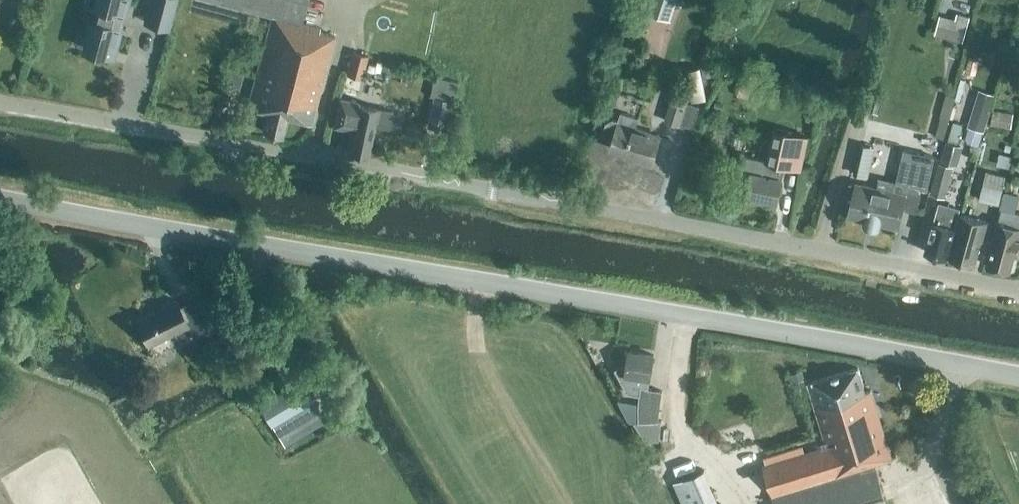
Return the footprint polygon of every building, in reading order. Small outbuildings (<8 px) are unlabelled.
[(84,5),(96,9),(86,49),(112,56),(120,25),(117,24),(120,15),(123,15),(127,0),(86,0),(84,5)] [(145,21),(168,27),(175,0),(151,0),(145,21)] [(304,23),(300,22),(306,0),(213,0),(272,16),(247,107),(266,111),(262,130),(282,135),(286,116),(311,122),(334,35),(319,31),(320,27),(304,23)] [(678,0),(649,0),(645,11),(671,20),(678,0)] [(957,14),(950,39),(962,42),(969,17),(957,14)] [(362,78),(368,55),(352,51),(346,74),(362,78)] [(709,67),(701,68),(702,77),(711,76),(709,67)] [(674,89),(664,121),(679,126),(689,93),(674,89)] [(984,132),(995,95),(979,90),(968,127),(984,132)] [(392,110),(358,103),(359,101),(341,97),(335,124),(352,128),(348,149),(368,154),(374,124),(388,127),(391,125),(394,113),(392,110)] [(1013,114),(993,110),(991,125),(1011,128),(1013,114)] [(661,135),(636,127),(639,118),(620,112),(617,120),(612,119),(606,123),(603,132),(606,138),(613,140),(610,147),(635,155),(633,158),(652,164),(661,135)] [(739,172),(751,175),(746,194),(777,201),(785,164),(802,168),(809,137),(776,129),(769,161),(743,155),(739,172)] [(879,169),(883,135),(869,134),(866,167),(879,169)] [(859,184),(851,217),(897,227),(902,208),(916,211),(921,186),(928,188),(935,157),(904,149),(897,181),(896,182),(879,178),(877,188),(859,184)] [(945,198),(953,166),(938,162),(930,194),(945,198)] [(1007,177),(987,171),(980,201),(1000,206),(1007,177)] [(960,209),(949,206),(939,203),(934,222),(933,222),(925,251),(947,257),(960,209)] [(1002,209),(987,265),(1010,271),(1015,252),(1018,253),(1018,213),(1002,209)] [(990,222),(961,214),(949,257),(974,264),(975,264),(981,241),(985,242),(990,222)] [(178,340),(204,327),(190,301),(179,306),(175,299),(136,319),(148,344),(174,331),(178,340)] [(622,364),(615,369),(627,394),(640,395),(638,406),(639,421),(634,421),(634,422),(646,440),(659,439),(661,420),(658,421),(662,390),(649,388),(654,354),(629,351),(627,362),(623,362),(622,364)] [(875,464),(892,458),(871,389),(865,391),(858,367),(808,382),(827,446),(763,466),(775,503),(887,503),(875,464)] [(802,371),(790,375),(793,383),(805,379),(802,371)] [(260,403),(272,424),(281,439),(322,414),(301,379),(260,403)]
